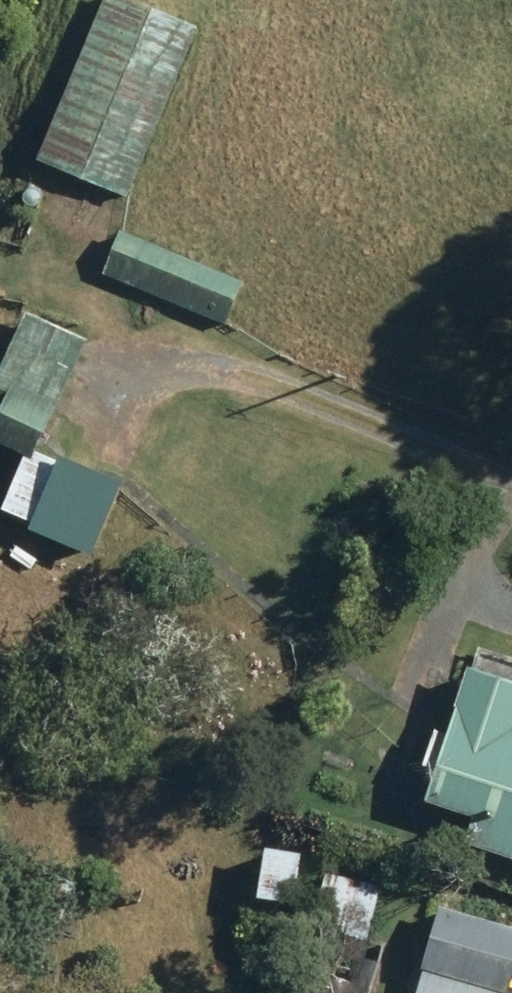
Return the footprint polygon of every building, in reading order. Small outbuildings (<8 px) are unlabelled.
[(42,157),(132,194),(202,23),(146,0),(107,0),(42,157)] [(107,272),(232,323),(249,282),(124,231),(107,272)] [(40,454),(93,337),(30,309),(0,379),(0,396),(11,401),(0,423),(0,437),(40,454)] [(38,527),(100,554),(129,487),(68,459),(38,527)] [(474,658),(431,792),(479,809),(470,836),(511,850),(511,671),(474,658)] [(262,891),(298,898),(306,848),(269,843),(262,891)] [(316,920),(371,935),(385,882),(330,867),(316,920)] [(511,990),(511,921),(444,899),(415,992),(511,992),(511,990)]
